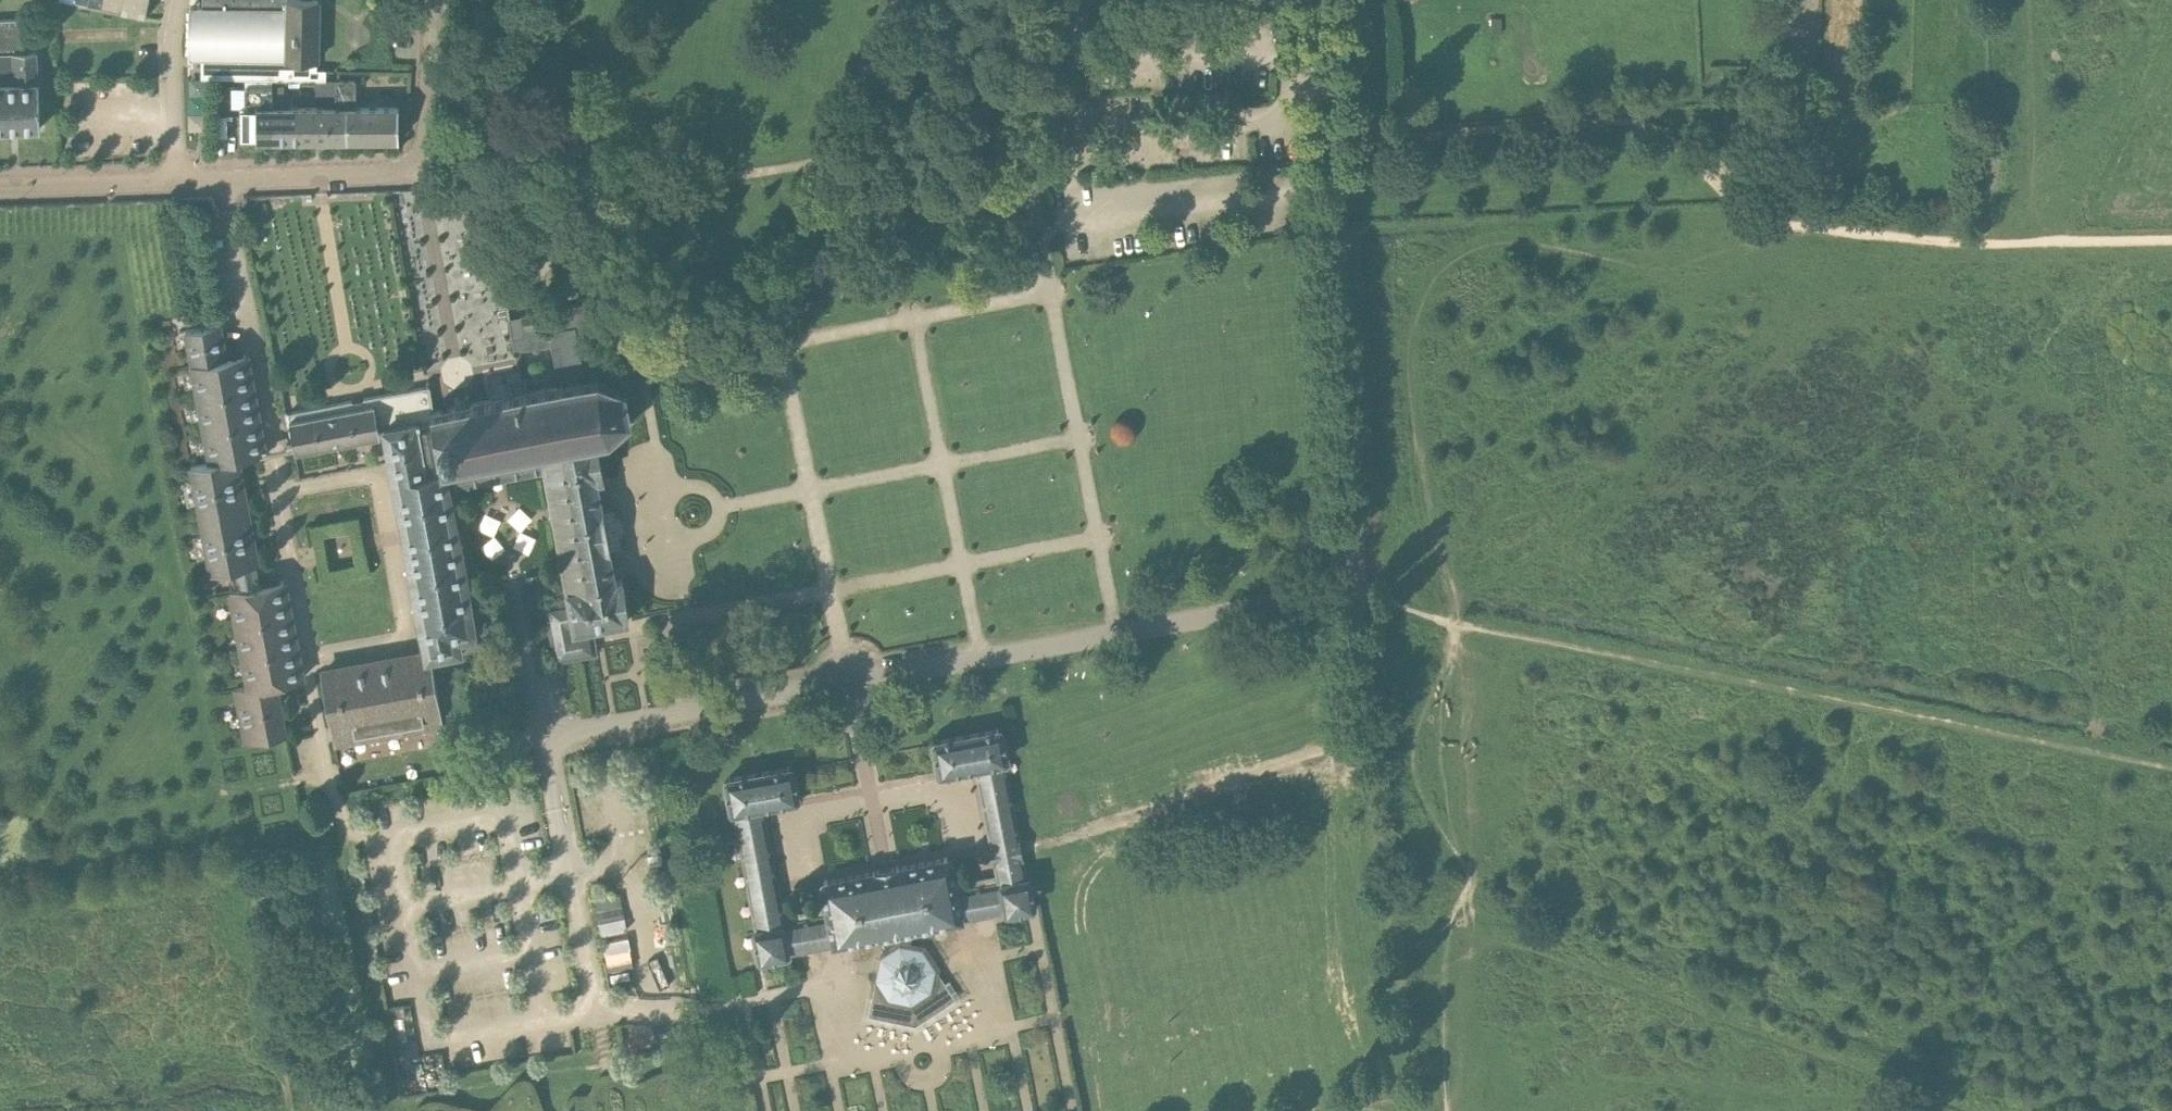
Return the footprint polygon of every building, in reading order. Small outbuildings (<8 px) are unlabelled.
[(146,17),(149,0),(103,0),(101,0),(90,0),(89,4),(146,17)] [(203,7),(199,6),(198,59),(202,59),(202,78),(303,80),(303,60),(318,60),(319,0),(203,0),(203,7)] [(1503,32),(1502,18),(1491,18),(1492,33),(1503,32)] [(40,106),(39,82),(38,82),(37,52),(22,52),(21,19),(0,20),(0,130),(41,128),(40,106)] [(305,109),(305,140),(347,140),(346,107),(336,107),(336,81),(316,80),(316,93),(323,93),(323,109),(305,109)] [(399,140),(399,107),(356,108),(356,80),(336,81),(336,107),(346,107),(347,140),(399,140)] [(241,124),(241,140),(270,140),(271,93),(267,93),(267,86),(245,86),(246,108),(240,108),(241,124)] [(271,93),(270,140),(305,140),(305,109),(292,109),(293,92),(271,93)] [(827,265),(819,286),(839,295),(847,274),(827,265)] [(228,563),(233,590),(261,585),(257,563),(259,563),(239,458),(239,457),(269,451),(268,450),(266,447),(264,448),(246,354),(227,357),(220,324),(186,330),(192,364),(190,365),(208,462),(190,464),(210,567),(228,563)] [(575,326),(514,338),(516,351),(553,344),(559,376),(556,378),(557,387),(598,379),(592,345),(579,348),(575,326)] [(600,379),(598,379),(557,387),(524,393),(522,379),(491,385),(494,400),(470,404),(469,396),(456,399),(458,408),(434,412),(438,429),(450,487),(545,470),(543,460),(598,452),(596,441),(608,439),(608,440),(610,439),(612,438),(611,437),(630,420),(631,421),(633,420),(632,418),(626,391),(627,391),(627,389),(625,388),(624,389),(600,380),(600,379)] [(430,386),(289,412),(296,452),(381,436),(379,430),(385,429),(386,437),(404,435),(403,432),(419,429),(420,433),(438,429),(434,412),(430,386)] [(386,437),(426,654),(450,653),(478,647),(477,634),(474,618),(450,487),(438,429),(420,433),(419,429),(403,432),(404,435),(386,437)] [(598,452),(543,460),(545,470),(570,600),(545,605),(556,661),(597,654),(592,627),(629,620),(622,579),(615,580),(601,504),(597,479),(603,478),(598,452)] [(302,679),(284,580),(261,585),(233,590),(251,685),(236,688),(245,741),(286,735),(277,684),(302,679)] [(951,610),(957,611),(961,586),(937,582),(930,630),(948,633),(951,610)] [(870,630),(876,627),(886,645),(902,636),(879,596),(857,608),(870,630)] [(477,634),(495,631),(492,615),(474,618),(477,634)] [(459,695),(450,653),(426,654),(322,673),(332,728),(335,743),(443,723),(440,709),(441,709),(439,698),(459,695)] [(794,768),(793,768),(792,767),(791,767),(790,767),(790,766),(787,767),(728,778),(728,779),(727,779),(726,779),(726,781),(725,781),(728,795),(731,794),(756,927),(751,928),(756,958),(761,962),(788,957),(792,953),(791,950),(800,948),(832,942),(832,946),(872,938),(922,929),(965,921),(964,917),(994,911),(1002,910),(1002,912),(1008,916),(1034,910),(1037,905),(1031,878),(1024,879),(1002,754),(1006,753),(1002,731),(1001,730),(1001,729),(1000,729),(999,729),(999,728),(996,729),(935,740),(936,741),(934,742),(934,743),(933,743),(939,775),(978,767),(997,874),(960,881),(951,859),(951,858),(950,857),(949,857),(947,857),(944,857),(944,858),(824,881),(823,882),(822,883),(822,884),(826,906),(783,915),(761,808),(800,800),(794,768)] [(881,951),(873,995),(870,1013),(914,1022),(955,995),(940,973),(918,945),(922,929),(872,938),(881,951)]
